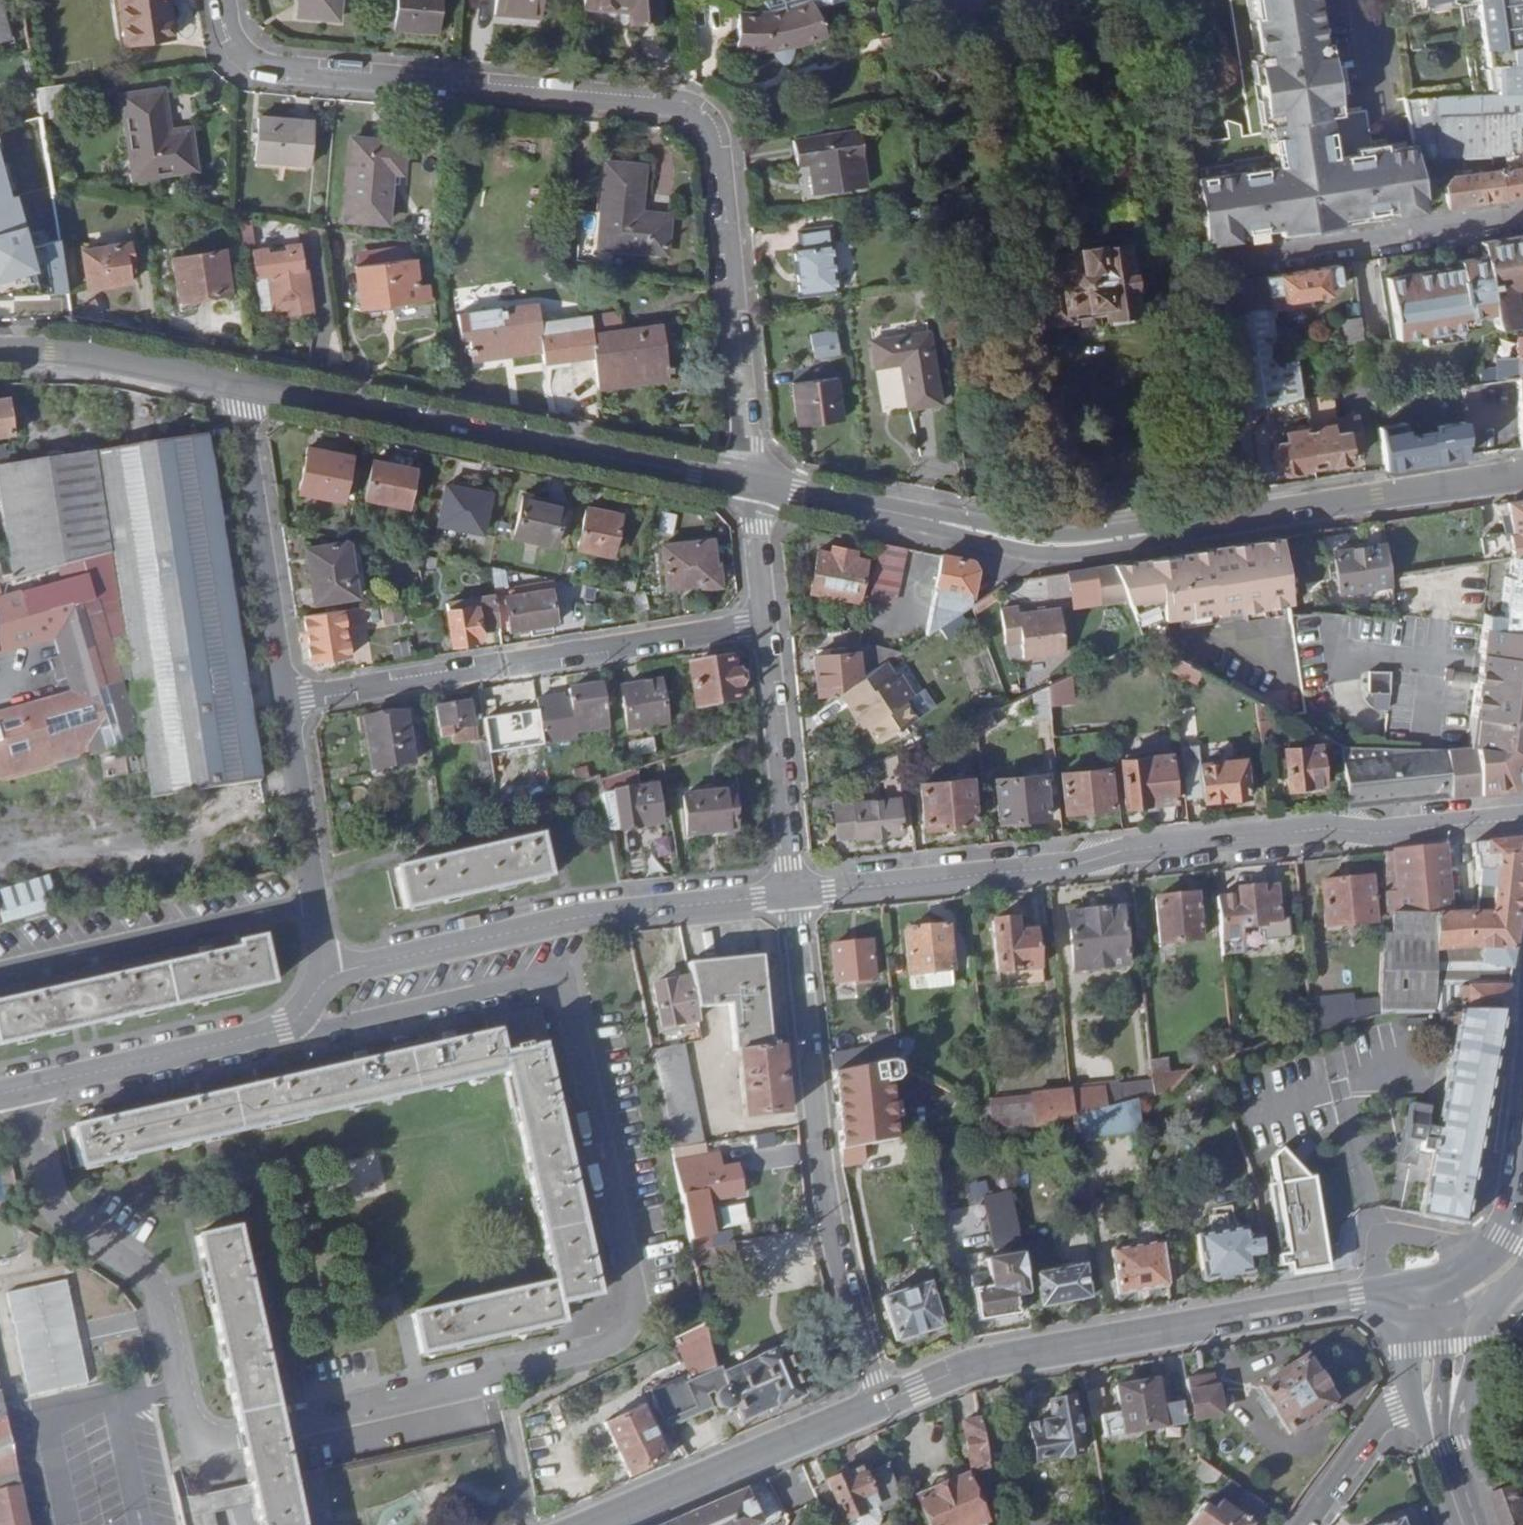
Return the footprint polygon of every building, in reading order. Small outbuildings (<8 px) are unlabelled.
[(11,38),(1,0),(0,0),(0,41),(11,38)] [(127,44),(171,38),(165,0),(121,0),(127,44)] [(300,14),(338,17),(339,0),(301,0),(300,14)] [(378,26),(440,31),(442,0),(380,0),(378,26)] [(495,10),(542,14),(544,0),(496,0),(495,10)] [(583,5),(630,7),(631,23),(662,22),(661,0),(583,0),(583,5)] [(1189,141),(1204,237),(1395,209),(1427,204),(1417,162),(1414,145),(1386,148),(1385,142),(1375,143),(1370,137),(1366,109),(1340,112),(1324,0),(1229,0),(1249,133),(1189,141)] [(1425,0),(1410,0),(1411,10),(1426,8),(1425,0)] [(1465,38),(1468,94),(1522,92),(1522,0),(1463,0),(1465,38)] [(743,14),(737,13),(733,47),(734,48),(739,48),(744,49),(749,49),(753,49),(758,49),(763,49),(768,49),(773,49),(779,48),(785,47),(791,46),(799,44),(806,42),(812,39),(819,37),(824,34),(810,2),(807,4),(802,5),(798,7),(792,8),(786,10),(780,12),(774,13),(769,13),(763,14),(757,14),(751,14),(746,14),(743,14)] [(1436,39),(1439,96),(1468,94),(1465,38),(1436,39)] [(69,113),(64,82),(36,86),(41,115),(41,117),(69,113)] [(164,87),(123,94),(134,165),(194,156),(189,125),(170,128),(164,87)] [(1414,145),(1417,162),(1522,151),(1522,92),(1468,94),(1439,96),(1403,98),(1414,145)] [(313,121),(257,116),(254,158),(310,163),(313,121)] [(861,128),(795,138),(799,164),(813,162),(818,195),(869,188),(861,128)] [(401,140),(350,136),(344,216),(385,219),(390,172),(399,173),(401,140)] [(10,300),(68,291),(60,239),(29,247),(14,195),(8,196),(0,166),(0,296),(10,300)] [(1452,177),(1444,186),(1447,209),(1522,197),(1522,166),(1452,177)] [(642,173),(603,171),(597,244),(664,250),(668,213),(638,210),(642,173)] [(827,219),(790,226),(793,241),(784,243),(792,291),(837,284),(827,219)] [(1482,245),(1483,251),(1490,250),(1490,252),(1506,249),(1506,247),(1518,245),(1518,243),(1522,242),(1522,235),(1496,239),(1496,242),(1482,245)] [(131,242),(83,250),(89,288),(133,280),(131,266),(136,265),(131,242)] [(1493,316),(1496,332),(1522,329),(1522,242),(1518,243),(1518,245),(1506,247),(1506,249),(1490,252),(1490,250),(1483,251),(1484,257),(1459,261),(1460,267),(1388,277),(1397,338),(1422,335),(1424,344),(1463,338),(1462,327),(1472,326),(1476,322),(1476,317),(1484,317),(1493,316)] [(252,250),(255,275),(263,274),(264,278),(270,278),(275,308),(289,306),(290,314),(313,311),(306,268),(305,268),(301,243),(283,246),(283,251),(269,253),(268,248),(252,250)] [(1079,252),(1045,257),(1048,277),(1036,279),(1043,325),(1112,313),(1114,319),(1129,317),(1128,310),(1135,308),(1124,244),(1099,248),(1098,246),(1079,249),(1079,252)] [(226,249),(175,257),(180,296),(232,288),(226,249)] [(413,257),(355,264),(362,308),(430,298),(427,282),(418,283),(413,257)] [(941,259),(930,261),(933,278),(944,276),(941,259)] [(1270,304),(1271,310),(1330,300),(1328,285),(1343,282),(1340,263),(1265,274),(1270,304)] [(263,274),(255,275),(259,310),(275,308),(270,278),(264,278),(263,274)] [(1265,274),(1211,282),(1216,311),(1270,304),(1265,274)] [(571,358),(565,317),(538,321),(536,302),(455,314),(460,341),(470,339),(474,360),(543,350),(545,361),(571,358)] [(589,313),(565,317),(571,358),(595,355),(590,318),(589,313)] [(595,355),(600,387),(671,377),(662,324),(623,329),(620,314),(590,318),(595,355)] [(1345,318),(1348,344),(1367,340),(1363,315),(1345,318)] [(1217,320),(1221,345),(1236,343),(1231,318),(1217,320)] [(928,325),(872,333),(878,364),(903,360),(911,405),(941,400),(928,325)] [(837,329),(812,332),(816,354),(840,351),(837,329)] [(1223,358),(1227,379),(1248,375),(1244,355),(1223,358)] [(1227,379),(1245,491),(1263,488),(1259,463),(1278,460),(1279,472),(1316,467),(1310,427),(1305,400),(1289,402),(1281,368),(1248,375),(1227,379)] [(1480,384),(1499,380),(1498,369),(1481,372),(1480,384)] [(836,376),(792,382),(798,423),(842,417),(836,376)] [(0,401),(0,440),(13,439),(8,400),(0,401)] [(1310,427),(1316,467),(1352,461),(1350,446),(1362,444),(1357,414),(1345,415),(1347,431),(1336,433),(1334,423),(1310,427)] [(262,781),(208,435),(0,467),(0,482),(16,580),(111,555),(116,554),(144,743),(152,797),(173,793),(262,781)] [(300,490),(342,499),(351,456),(308,448),(300,490)] [(409,501),(415,468),(373,460),(366,493),(409,501)] [(1259,463),(1263,488),(1281,485),(1279,472),(1278,460),(1259,463)] [(0,482),(0,570),(3,584),(16,580),(0,482)] [(490,492),(445,483),(437,528),(481,537),(490,492)] [(565,502),(523,493),(512,534),(554,545),(565,502)] [(1522,555),(1522,500),(1507,502),(1512,534),(1504,536),(1500,532),(1484,534),(1481,538),(1485,562),(1511,557),(1522,555)] [(620,514),(585,506),(577,548),(613,555),(620,514)] [(1382,522),(1364,524),(1368,546),(1335,550),(1341,592),(1391,585),(1390,576),(1382,522)] [(1128,600),(1146,641),(1171,655),(1166,617),(1215,610),(1216,612),(1294,601),(1283,537),(1113,565),(1128,600)] [(715,582),(711,539),(662,543),(667,586),(715,582)] [(905,547),(880,541),(874,576),(869,599),(894,604),(905,547)] [(315,603),(358,595),(350,543),(307,548),(315,603)] [(809,590),(869,601),(869,599),(874,576),(862,574),(865,559),(853,556),(854,549),(831,545),(829,551),(817,549),(809,590)] [(973,561),(943,555),(926,634),(971,606),(978,571),(973,561)] [(1483,627),(1522,630),(1522,555),(1511,557),(1509,577),(1505,576),(1500,616),(1484,614),(1483,623),(1483,627)] [(1113,565),(1069,572),(1072,589),(1099,585),(1102,603),(1128,600),(1113,565)] [(97,607),(96,601),(108,598),(100,571),(0,599),(0,653),(42,642),(55,638),(50,621),(97,607)] [(555,621),(550,587),(504,594),(511,628),(555,621)] [(476,628),(498,626),(492,596),(470,599),(471,607),(446,611),(452,642),(477,637),(476,628)] [(634,598),(636,610),(648,607),(645,596),(634,598)] [(373,615),(371,603),(356,606),(358,617),(373,615)] [(385,607),(386,631),(405,631),(404,606),(385,607)] [(1021,606),(1003,609),(1008,644),(1024,642),(1027,657),(1068,653),(1063,608),(1022,613),(1021,606)] [(73,695),(120,683),(97,607),(50,621),(55,638),(73,695)] [(342,608),(305,614),(313,659),(350,655),(342,608)] [(1394,672),(1396,672),(1395,694),(1392,693),(1387,747),(1446,749),(1473,749),(1476,721),(1472,719),(1483,627),(1399,619),(1394,672)] [(1451,795),(1512,789),(1522,779),(1522,630),(1483,627),(1472,719),(1476,721),(1473,749),(1446,749),(1451,795)] [(878,645),(882,663),(904,649),(878,645)] [(816,656),(821,702),(842,688),(861,676),(859,652),(847,653),(846,647),(833,648),(834,654),(816,656)] [(698,705),(738,699),(731,658),(691,665),(698,705)] [(861,676),(842,688),(861,718),(867,714),(884,741),(920,718),(908,701),(917,695),(902,672),(893,678),(883,662),(861,676)] [(1181,662),(1177,676),(1201,683),(1205,668),(1181,662)] [(1374,693),(1392,693),(1395,694),(1396,672),(1394,672),(1374,671),(1374,693)] [(1470,677),(1452,675),(1451,680),(1450,687),(1469,689),(1470,677)] [(1051,718),(1053,737),(1074,734),(1068,676),(1047,686),(1051,718)] [(660,680),(621,686),(629,728),(667,722),(660,680)] [(36,705),(53,765),(137,740),(120,683),(73,695),(57,699),(36,705)] [(611,726),(603,683),(568,689),(570,705),(566,706),(564,697),(542,701),(549,743),(577,739),(575,732),(611,726)] [(1036,719),(1051,718),(1047,686),(1033,692),(1036,719)] [(1023,719),(1036,719),(1033,692),(1020,697),(1023,719)] [(470,699),(437,705),(442,737),(452,736),(454,742),(476,739),(474,726),(478,724),(475,708),(471,709),(470,699)] [(1257,701),(1261,747),(1276,746),(1271,709),(1257,701)] [(53,765),(36,705),(0,715),(0,781),(53,765)] [(404,713),(363,719),(370,768),(412,761),(404,713)] [(867,714),(861,718),(866,725),(871,722),(867,714)] [(634,758),(658,753),(654,737),(630,742),(634,758)] [(1336,759),(1343,759),(1342,747),(1329,739),(1326,746),(1326,750),(1325,753),(1327,755),(1336,759)] [(123,801),(150,797),(142,743),(139,744),(116,750),(123,801)] [(480,783),(493,781),(487,743),(475,746),(480,783)] [(1318,744),(1284,748),(1289,790),(1309,788),(1309,784),(1323,782),(1318,744)] [(1343,759),(1348,806),(1451,795),(1446,749),(1387,747),(1342,747),(1343,759)] [(898,791),(908,790),(903,749),(894,754),(898,791)] [(894,754),(889,756),(892,791),(898,791),(894,754)] [(1172,755),(1123,760),(1127,805),(1176,801),(1172,755)] [(1184,772),(1187,798),(1205,797),(1205,800),(1249,795),(1244,759),(1201,763),(1202,770),(1184,772)] [(577,769),(580,780),(594,776),(591,765),(577,769)] [(1110,769),(1063,773),(1067,812),(1114,807),(1110,769)] [(1046,775),(996,780),(1000,822),(1049,818),(1046,775)] [(970,776),(922,781),(925,826),(974,821),(970,776)] [(602,793),(609,829),(662,823),(657,786),(602,793)] [(732,791),(683,797),(688,838),(737,831),(732,791)] [(173,793),(152,797),(154,814),(174,810),(173,793)] [(899,796),(867,799),(855,800),(834,803),(837,838),(902,831),(899,796)] [(417,862),(394,867),(404,908),(432,901),(597,863),(588,823),(518,839),(515,829),(503,832),(504,842),(430,859),(428,849),(414,852),(417,862)] [(1518,914),(1522,885),(1522,843),(1518,839),(1461,844),(1460,857),(1459,867),(1462,868),(1462,871),(1455,912),(1518,914)] [(1434,847),(1386,852),(1384,910),(1430,912),(1434,847)] [(1368,876),(1321,882),(1325,927),(1374,921),(1368,876)] [(1218,897),(1221,929),(1222,941),(1232,940),(1231,928),(1241,927),(1241,932),(1245,931),(1246,940),(1289,935),(1287,919),(1280,919),(1276,885),(1261,887),(1261,885),(1239,888),(1241,895),(1218,897)] [(58,908),(51,887),(0,902),(0,923),(49,909),(58,908)] [(1196,894),(1156,898),(1160,944),(1201,940),(1196,894)] [(1119,908),(1068,913),(1073,970),(1125,965),(1119,908)] [(1456,1012),(1501,1012),(1518,914),(1455,912),(1430,912),(1384,910),(1382,988),(1381,1014),(1394,1011),(1433,1011),(1456,1012)] [(1017,933),(1016,926),(1016,918),(992,921),(997,972),(1038,968),(1034,931),(1025,932),(1017,933)] [(946,926),(905,930),(910,975),(926,973),(952,971),(946,926)] [(629,931),(632,944),(641,943),(639,930),(629,931)] [(55,1033),(130,1016),(225,995),(270,984),(261,938),(236,943),(237,949),(213,953),(211,942),(198,945),(201,956),(0,1001),(0,1045),(55,1033)] [(869,939),(833,943),(837,980),(855,978),(856,983),(872,981),(872,977),(874,976),(869,939)] [(727,1006),(734,1050),(738,1049),(769,1046),(758,955),(687,963),(690,977),(697,1009),(727,1006)] [(952,971),(926,973),(927,988),(953,986),(952,971)] [(661,1027),(698,1019),(697,1009),(690,977),(652,984),(661,1027)] [(1348,997),(1310,1001),(1314,1032),(1381,1014),(1382,988),(1348,997)] [(70,1127),(79,1167),(114,1159),(196,1141),(292,1119),(392,1097),(473,1078),(506,1071),(554,1282),(410,1315),(420,1354),(563,1321),(559,1301),(598,1293),(542,1047),(549,1044),(540,1006),(493,1015),(496,1030),(455,1039),(452,1028),(441,1031),(444,1042),(366,1059),(364,1048),(353,1050),(356,1063),(104,1119),(101,1108),(89,1111),(91,1122),(70,1127)] [(1420,1217),(1464,1225),(1501,1012),(1456,1012),(1429,1161),(1392,1142),(1386,1179),(1424,1194),(1420,1217)] [(897,1046),(891,1058),(904,1064),(916,1038),(903,1032),(897,1046)] [(875,1050),(877,1063),(890,1061),(891,1058),(897,1046),(896,1039),(874,1042),(875,1050)] [(682,1044),(654,1049),(674,1147),(701,1142),(682,1044)] [(777,1045),(769,1046),(738,1049),(745,1117),(786,1111),(777,1045)] [(833,1071),(877,1063),(875,1050),(832,1058),(833,1071)] [(864,1144),(895,1138),(890,1061),(877,1063),(833,1071),(841,1148),(864,1144)] [(1153,1073),(1154,1081),(1155,1095),(1169,1091),(1185,1074),(1153,1073)] [(1103,1087),(1106,1108),(1108,1107),(1125,1103),(1140,1099),(1155,1095),(1154,1081),(1103,1087)] [(1074,1115),(1074,1116),(1106,1108),(1103,1087),(1071,1090),(1074,1115)] [(1032,1097),(1035,1126),(1074,1116),(1074,1115),(1071,1090),(1031,1095),(1032,1097)] [(989,1102),(991,1120),(1005,1125),(1025,1128),(1035,1126),(1032,1097),(989,1102)] [(1108,1107),(1112,1136),(1130,1133),(1125,1103),(1108,1107)] [(1106,1108),(1074,1116),(1078,1141),(1112,1136),(1108,1107),(1106,1108)] [(796,1134),(756,1136),(757,1146),(787,1145),(788,1161),(797,1160),(796,1134)] [(864,1144),(841,1148),(843,1165),(867,1160),(864,1144)] [(712,1154),(677,1161),(692,1236),(711,1233),(717,1197),(743,1193),(737,1165),(715,1169),(712,1154)] [(1319,1180),(1274,1188),(1286,1254),(1292,1254),(1296,1272),(1332,1266),(1319,1180)] [(1018,1239),(1007,1194),(983,1199),(993,1249),(1019,1244),(1018,1239)] [(732,1228),(746,1228),(746,1208),(732,1209),(732,1228)] [(1250,1260),(1262,1258),(1260,1237),(1248,1238),(1246,1227),(1232,1229),(1230,1219),(1226,1215),(1217,1216),(1215,1218),(1213,1222),(1215,1232),(1200,1234),(1207,1279),(1252,1272),(1250,1260)] [(299,1507),(292,1477),(292,1474),(281,1428),(275,1399),(267,1366),(278,1363),(275,1351),(264,1353),(248,1277),(258,1275),(256,1264),(244,1266),(236,1227),(196,1235),(236,1414),(241,1438),(251,1483),(261,1524),(303,1524),(299,1507)] [(1018,1239),(1019,1244),(1021,1254),(1027,1293),(1028,1304),(1029,1309),(1089,1298),(1084,1266),(1036,1273),(1033,1255),(1027,1256),(1023,1239),(1018,1239)] [(736,1256),(734,1241),(695,1249),(698,1264),(736,1256)] [(1118,1293),(1168,1286),(1161,1241),(1111,1250),(1118,1293)] [(1027,1293),(1021,1254),(986,1260),(988,1272),(971,1276),(979,1321),(1020,1314),(1019,1305),(1017,1295),(1027,1293)] [(31,1394),(87,1383),(65,1280),(9,1291),(31,1394)] [(930,1283),(883,1296),(896,1340),(943,1327),(930,1283)] [(1017,1295),(1019,1305),(1028,1304),(1027,1293),(1017,1295)] [(719,1365),(713,1335),(687,1346),(700,1374),(719,1365)] [(723,1373),(730,1387),(729,1386),(727,1386),(726,1385),(725,1385),(722,1386),(721,1386),(719,1388),(718,1389),(716,1390),(715,1391),(714,1395),(715,1398),(715,1400),(716,1403),(718,1404),(720,1406),(721,1407),(723,1407),(724,1408),(725,1408),(726,1408),(728,1407),(730,1407),(732,1405),(734,1404),(735,1403),(735,1400),(743,1417),(801,1392),(780,1346),(723,1373)] [(1301,1358),(1257,1387),(1288,1435),(1332,1405),(1301,1358)] [(1212,1374),(1186,1379),(1194,1419),(1222,1412),(1217,1386),(1215,1387),(1212,1374)] [(652,1391),(664,1420),(696,1405),(685,1381),(683,1376),(652,1391)] [(1156,1380),(1136,1383),(1145,1429),(1185,1423),(1180,1402),(1161,1405),(1156,1380)] [(1145,1429),(1136,1383),(1116,1386),(1119,1412),(1107,1414),(1099,1415),(1103,1437),(1145,1429)] [(1103,1388),(1086,1391),(1091,1416),(1099,1415),(1107,1414),(1103,1388)] [(1053,1421),(1028,1425),(1031,1439),(1033,1439),(1037,1459),(1081,1450),(1077,1428),(1083,1427),(1079,1410),(1075,1411),(1072,1400),(1050,1403),(1053,1421)] [(604,1422),(630,1476),(668,1459),(642,1405),(604,1422)] [(6,1414),(0,1416),(0,1524),(29,1524),(23,1495),(20,1483),(6,1414)] [(989,1467),(980,1419),(965,1421),(973,1470),(989,1467)] [(1081,1450),(1097,1447),(1093,1425),(1083,1427),(1077,1428),(1081,1450)] [(487,1465),(501,1461),(499,1453),(494,1431),(480,1434),(487,1465)] [(487,1465),(480,1434),(466,1438),(472,1468),(487,1465)] [(472,1468),(466,1438),(451,1441),(458,1471),(472,1468)] [(458,1471),(451,1441),(437,1444),(443,1474),(458,1471)] [(443,1474),(437,1444),(422,1448),(429,1478),(443,1474)] [(429,1478),(422,1448),(408,1451),(415,1480),(429,1478)] [(415,1480),(408,1451),(393,1454),(400,1484),(415,1480)] [(400,1484),(393,1454),(379,1457),(386,1487),(400,1484)] [(379,1457),(364,1461),(371,1491),(386,1487),(379,1457)] [(364,1461),(349,1464),(356,1494),(371,1491),(364,1461)] [(814,1488),(819,1499),(828,1521),(842,1515),(844,1519),(864,1512),(863,1509),(878,1504),(881,1512),(902,1504),(888,1463),(865,1472),(862,1465),(826,1481),(828,1483),(814,1488)] [(349,1464),(337,1467),(343,1497),(356,1494),(349,1464)] [(321,1471),(306,1474),(313,1503),(328,1500),(321,1471)] [(306,1474),(292,1477),(299,1507),(313,1503),(306,1474)] [(918,1497),(930,1524),(974,1524),(986,1520),(967,1475),(918,1497)] [(1265,1505),(1234,1482),(1212,1511),(1203,1505),(1187,1524),(1251,1524),(1265,1505)] [(761,1522),(763,1524),(766,1524),(782,1517),(766,1486),(760,1489),(757,1483),(658,1524),(755,1524),(761,1522)] [(1493,1493),(1504,1524),(1522,1524),(1522,1494),(1519,1483),(1493,1493)] [(178,1500),(184,1524),(217,1524),(210,1492),(189,1497),(178,1500)] [(1134,1514),(1120,1524),(1144,1524),(1134,1514)] [(1379,1524),(1406,1524),(1403,1517),(1379,1524)]
